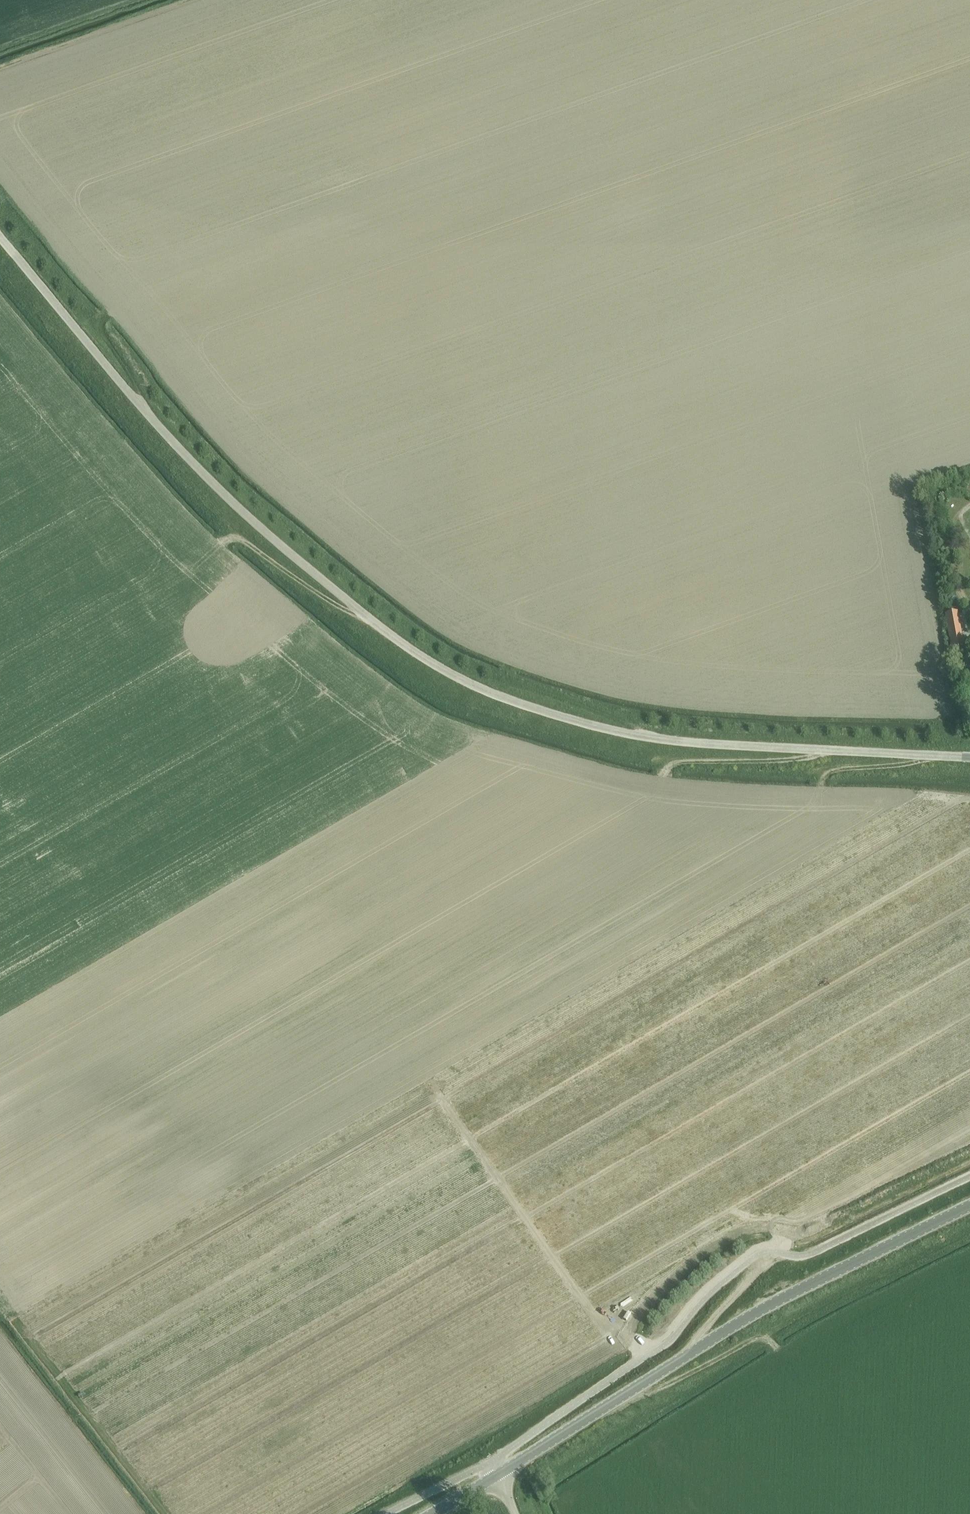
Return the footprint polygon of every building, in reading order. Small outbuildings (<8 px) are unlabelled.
[(955,613),(946,615),(948,627),(957,625),(955,613)] [(961,636),(951,638),(953,650),(963,648),(961,636)]
